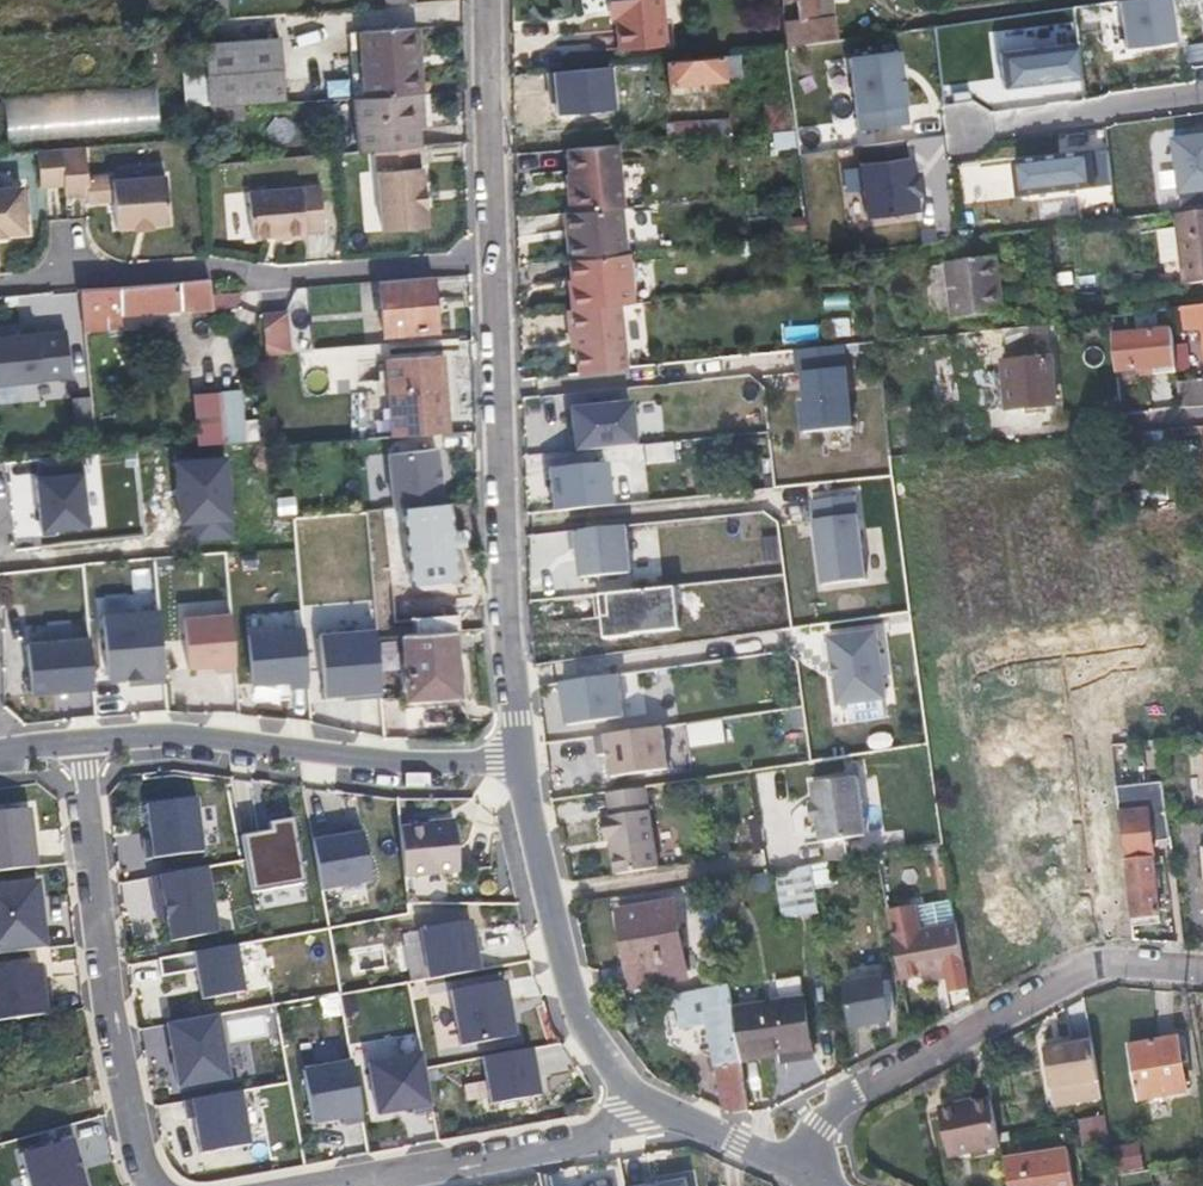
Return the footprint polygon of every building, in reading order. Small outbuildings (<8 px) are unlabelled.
[(613,10),(616,9),(618,18),(621,51),(668,45),(664,0),(609,0),(610,10),(613,10)] [(787,37),(788,49),(839,41),(836,19),(823,21),(820,0),(785,0),(785,5),(797,3),(802,24),(786,26),(787,37)] [(1121,46),(1178,40),(1174,0),(1116,0),(1121,46)] [(349,34),(354,90),(416,85),(414,59),(418,58),(416,30),(349,34)] [(208,102),(283,96),(281,39),(204,44),(208,102)] [(1076,47),(1004,56),(1008,87),(1080,78),(1076,47)] [(903,50),(849,56),(857,130),(911,124),(903,50)] [(692,94),(691,89),(691,85),(725,81),(724,69),(738,68),(737,56),(669,62),(671,96),(692,94)] [(771,73),(773,83),(774,93),(765,94),(766,110),(779,109),(782,133),(797,132),(790,71),(771,73)] [(416,85),(354,90),(358,152),(375,151),(418,147),(421,146),(419,127),(417,94),(416,85)] [(158,89),(4,92),(5,139),(159,136),(158,89)] [(422,93),(417,94),(419,127),(425,127),(422,93)] [(283,100),(283,96),(208,102),(209,120),(232,118),(230,103),(283,100)] [(733,137),(732,130),(731,122),(666,129),(667,143),(733,137)] [(1173,139),(1182,198),(1202,195),(1202,135),(1173,139)] [(418,147),(375,151),(381,232),(425,227),(424,209),(426,209),(424,186),(422,186),(421,167),(419,168),(418,147)] [(623,210),(627,209),(621,147),(570,151),(575,214),(623,210)] [(80,150),(57,151),(60,187),(61,199),(84,197),(84,195),(108,193),(111,230),(164,226),(159,179),(109,183),(108,178),(83,181),(80,150)] [(839,150),(839,192),(859,192),(859,150),(839,150)] [(57,151),(33,153),(36,188),(60,187),(57,151)] [(1112,151),(1017,162),(1021,198),(1116,188),(1112,151)] [(911,157),(859,163),(866,216),(917,210),(911,157)] [(318,188),(244,194),(248,240),(282,237),(282,241),(302,239),(302,235),(321,233),(318,188)] [(0,192),(0,241),(1,241),(1,237),(21,235),(18,190),(0,192)] [(632,231),(630,209),(627,209),(623,210),(626,231),(632,231)] [(568,238),(571,262),(629,255),(626,231),(623,210),(575,214),(570,215),(572,238),(570,238),(568,238)] [(1202,282),(1202,212),(1174,216),(1182,284),(1202,282)] [(638,305),(632,254),(629,255),(571,262),(575,292),(573,292),(575,311),(620,307),(638,305)] [(994,259),(968,261),(943,264),(951,316),(999,310),(997,294),(994,259)] [(381,283),(383,309),(384,336),(438,331),(433,278),(381,283)] [(207,298),(205,282),(76,293),(82,334),(103,332),(102,320),(175,313),(176,314),(233,309),(236,296),(207,298)] [(1184,319),(1185,330),(1202,328),(1202,305),(1183,308),(1184,319)] [(575,311),(568,312),(570,335),(575,335),(579,375),(627,370),(620,307),(575,311)] [(282,315),(257,318),(261,359),(285,356),(282,315)] [(0,330),(0,381),(70,375),(65,324),(0,330)] [(986,333),(987,345),(988,356),(1034,350),(1032,327),(986,333)] [(1110,336),(1112,354),(1114,372),(1151,368),(1151,372),(1173,369),(1168,329),(1110,336)] [(388,359),(391,397),(394,435),(451,431),(444,354),(388,359)] [(1050,365),(1027,368),(1003,371),(1004,382),(1008,416),(1055,410),(1050,365)] [(851,367),(804,371),(810,433),(857,428),(851,367)] [(1198,409),(1202,408),(1202,386),(1202,381),(1187,384),(1190,410),(1198,409)] [(991,419),(1008,416),(1004,382),(987,384),(991,419)] [(1187,384),(1175,385),(1177,412),(1190,410),(1187,384)] [(258,440),(252,388),(192,395),(198,447),(258,440)] [(74,428),(92,427),(91,396),(73,396),(74,428)] [(634,403),(569,409),(574,455),(638,448),(634,403)] [(438,451),(385,454),(388,500),(441,497),(438,451)] [(610,464),(551,469),(554,513),(614,508),(610,464)] [(84,469),(30,476),(38,531),(92,523),(84,469)] [(386,585),(454,586),(455,504),(387,504),(386,585)] [(862,515),(818,521),(826,583),(870,577),(862,515)] [(629,527),(578,532),(583,580),(634,575),(629,527)] [(678,590),(601,598),(605,640),(682,632),(678,590)] [(159,607),(99,613),(106,684),(166,678),(159,607)] [(232,611),(182,614),(187,669),(236,665),(232,611)] [(302,627),(248,632),(252,682),(307,677),(302,627)] [(375,630),(319,635),(324,697),(380,693),(375,630)] [(880,630),(831,636),(840,707),(889,701),(880,630)] [(404,635),(407,667),(409,698),(459,695),(454,631),(404,635)] [(91,636),(25,642),(30,694),(96,688),(91,636)] [(611,678),(560,686),(567,730),(618,722),(611,678)] [(662,705),(644,707),(647,727),(664,724),(662,705)] [(623,710),(625,720),(626,729),(647,727),(644,707),(623,710)] [(688,724),(691,747),(725,742),(722,720),(688,724)] [(608,776),(673,774),(671,729),(606,731),(608,776)] [(867,834),(857,775),(814,782),(824,841),(846,837),(867,834)] [(662,868),(650,792),(611,797),(615,819),(606,821),(610,845),(613,844),(619,875),(662,868)] [(198,797),(145,803),(152,859),(205,853),(198,797)] [(1130,865),(1136,919),(1161,915),(1153,843),(1171,841),(1167,808),(1120,814),(1126,865),(1130,865)] [(274,838),(249,841),(254,891),(301,885),(294,821),(273,824),(274,838)] [(455,823),(400,829),(406,877),(460,871),(455,823)] [(867,834),(846,837),(849,857),(906,848),(903,828),(867,834)] [(364,829),(311,840),(322,890),(374,879),(364,829)] [(492,864),(492,847),(460,846),(460,863),(492,864)] [(821,912),(813,863),(778,869),(785,917),(821,912)] [(208,865),(156,874),(168,944),(220,935),(208,865)] [(0,880),(0,953),(46,948),(38,876),(0,880)] [(253,927),(265,927),(265,891),(254,891),(253,927)] [(621,916),(627,951),(633,986),(688,977),(676,906),(621,916)] [(472,915),(418,926),(429,983),(484,972),(472,915)] [(68,946),(67,920),(46,920),(47,947),(68,946)] [(956,922),(891,935),(898,982),(932,975),(944,972),(945,978),(965,973),(956,922)] [(237,944),(195,950),(203,1000),(245,993),(237,944)] [(0,967),(0,1022),(48,1014),(39,961),(0,967)] [(944,972),(932,975),(933,980),(945,978),(944,972)] [(848,984),(855,1025),(889,1019),(888,1010),(895,1009),(890,978),(883,979),(883,978),(848,984)] [(509,981),(449,991),(460,1052),(520,1042),(509,981)] [(731,985),(677,994),(683,1028),(709,1024),(722,1109),(733,1114),(749,1112),(742,1063),(734,1010),(731,985)] [(804,1000),(734,1010),(742,1063),(782,1057),(781,1051),(811,1046),(804,1000)] [(219,1017),(166,1026),(178,1092),(230,1083),(219,1017)] [(1139,1102),(1188,1092),(1178,1039),(1129,1048),(1139,1102)] [(1052,1090),(1099,1081),(1091,1043),(1044,1052),(1052,1090)] [(536,1049),(483,1057),(490,1106),(544,1098),(536,1049)] [(422,1053),(371,1060),(379,1114),(429,1108),(422,1053)] [(352,1062),(300,1072),(311,1129),(363,1119),(352,1062)] [(240,1093),(191,1102),(200,1154),(249,1145),(240,1093)] [(997,1147),(987,1099),(934,1110),(944,1158),(997,1147)] [(1080,1118),(1081,1142),(1107,1141),(1106,1116),(1080,1118)] [(21,1150),(29,1185),(87,1185),(76,1137),(21,1150)] [(1140,1144),(1115,1145),(1116,1172),(1142,1170),(1140,1144)] [(1070,1159),(1003,1173),(1006,1185),(1076,1185),(1070,1159)]
